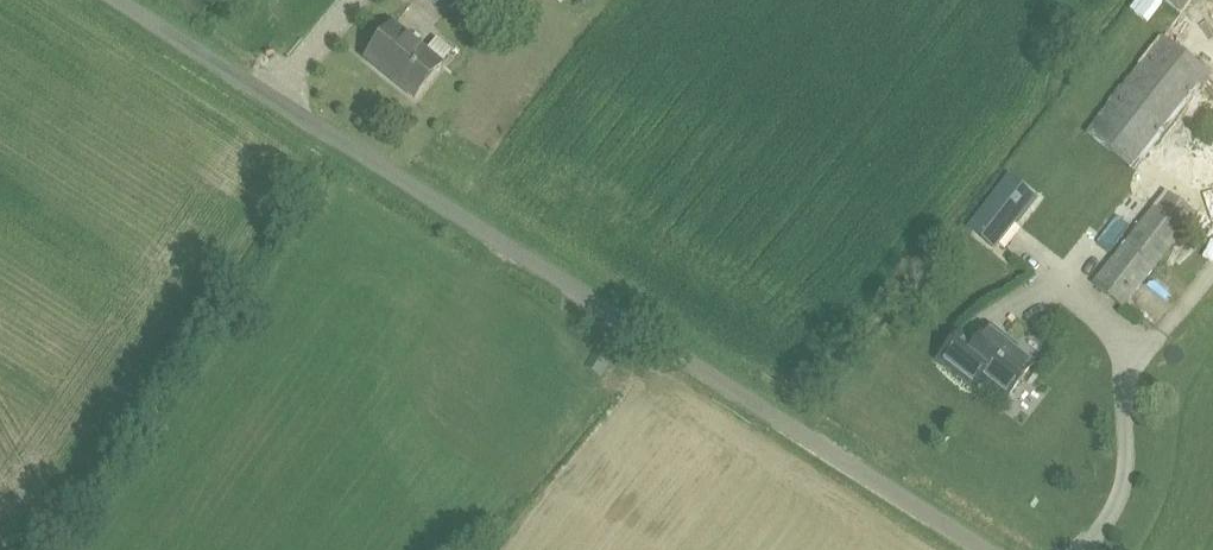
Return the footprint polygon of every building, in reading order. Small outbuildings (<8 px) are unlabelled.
[(969,225),(996,247),(1016,223),(1064,261),(1127,182),(1199,89),(1209,76),(1161,38),(1191,0),(1148,0),(969,225)] [(415,99),(442,65),(394,26),(367,59),(415,99)] [(1199,89),(1127,182),(1157,205),(1212,134),(1212,100),(1199,89)] [(1094,284),(1123,307),(1179,237),(1212,194),(1212,134),(1157,205),(1094,284)] [(977,345),(962,333),(941,360),(976,388),(983,380),(1007,399),(1034,365),(1017,351),(1018,349),(991,327),(977,345)] [(612,360),(596,349),(585,365),(602,375),(612,360)]
